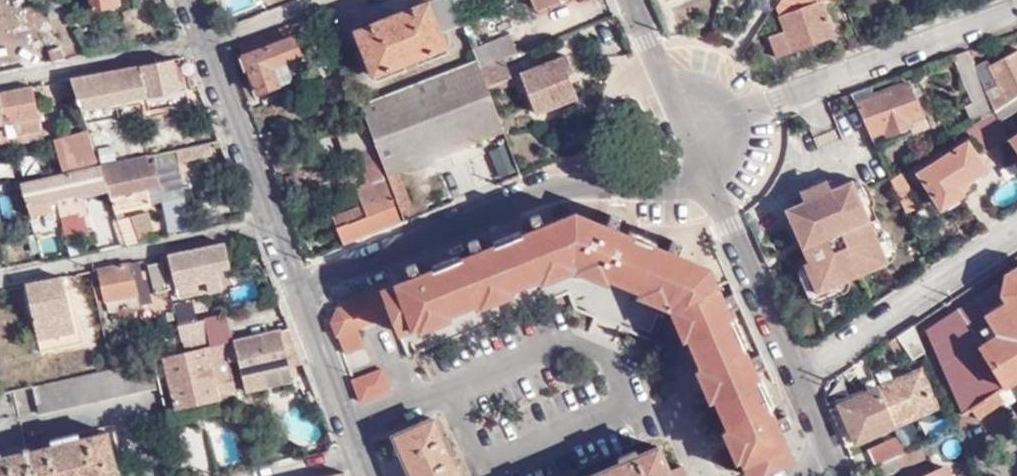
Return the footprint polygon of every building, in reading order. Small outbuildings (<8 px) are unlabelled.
[(47,15),(63,12),(58,0),(40,0),(47,15)] [(89,8),(115,5),(114,0),(87,0),(89,8)] [(462,23),(453,1),(452,0),(432,0),(356,31),(372,75),(446,45),(441,31),(462,23)] [(539,10),(564,0),(534,0),(539,10)] [(826,0),(788,0),(782,2),(777,9),(786,32),(771,38),(778,57),(832,36),(819,3),(826,0)] [(288,24),(238,43),(243,56),(239,58),(253,94),(306,74),(288,24)] [(492,61),(517,51),(511,33),(485,43),(492,61)] [(50,52),(54,59),(65,57),(57,38),(52,40),(55,48),(50,52)] [(478,67),(492,61),(485,43),(471,49),(475,59),(478,67)] [(967,50),(951,56),(972,103),(964,106),(969,119),(993,108),(979,77),(976,71),(967,50)] [(999,107),(1016,96),(1016,55),(992,71),(987,65),(976,71),(979,77),(999,107)] [(565,56),(519,74),(534,114),(576,98),(568,77),(572,75),(565,56)] [(172,57),(68,77),(79,109),(143,97),(144,99),(183,89),(172,57)] [(359,104),(363,114),(400,213),(409,209),(396,175),(390,177),(387,172),(502,128),(486,86),(479,69),(478,67),(475,59),(359,104)] [(479,69),(486,86),(509,78),(504,60),(479,69)] [(870,86),(851,93),(869,135),(884,129),(886,133),(908,125),(906,120),(922,115),(908,83),(873,95),(870,86)] [(0,90),(0,99),(3,117),(5,129),(7,137),(39,131),(31,84),(0,90)] [(998,120),(1016,108),(1016,96),(999,107),(994,110),(998,120)] [(983,154),(1002,142),(987,118),(968,130),(983,154)] [(335,227),(343,245),(400,223),(362,127),(350,132),(366,172),(360,175),(363,184),(355,188),(361,203),(365,216),(335,227)] [(97,162),(87,133),(54,142),(62,171),(97,162)] [(1008,141),(1016,154),(1016,134),(1008,141)] [(178,161),(210,153),(208,141),(175,149),(178,161)] [(488,151),(498,178),(518,170),(507,143),(488,151)] [(964,145),(918,174),(939,206),(959,193),(954,185),(980,169),(964,145)] [(113,209),(148,202),(145,187),(159,184),(154,161),(147,163),(146,156),(99,166),(107,190),(113,209)] [(30,215),(55,209),(57,215),(61,215),(83,209),(85,209),(82,196),(107,190),(99,166),(22,183),(30,215)] [(888,179),(896,197),(907,192),(899,173),(888,179)] [(799,212),(781,219),(814,298),(883,270),(849,189),(826,199),(822,190),(795,201),(799,212)] [(330,215),(335,227),(365,216),(361,203),(330,215)] [(67,240),(89,235),(83,209),(61,215),(67,240)] [(117,218),(125,243),(152,238),(143,211),(117,218)] [(418,274),(406,279),(336,307),(329,322),(342,355),(362,348),(353,327),(390,313),(397,331),(416,323),(418,329),(430,324),(446,318),(444,313),(478,300),(479,305),(493,300),(508,294),(507,290),(539,277),(540,281),(555,276),(569,270),(569,264),(574,264),(577,267),(575,272),(590,278),(606,284),(608,279),(639,291),(637,297),(649,302),(666,308),(670,304),(674,308),(671,311),(677,326),(683,339),(688,336),(703,371),(699,372),(703,383),(709,397),(714,395),(729,430),(725,432),(730,442),(737,459),(742,457),(750,475),(751,475),(792,458),(779,428),(774,418),(770,409),(774,407),(762,378),(757,380),(752,368),(748,358),(743,348),(747,346),(735,319),(731,320),(725,307),(721,297),(708,268),(677,256),(666,252),(655,247),(657,243),(629,232),(626,236),(616,232),(605,227),(574,214),(542,227),(532,231),(522,235),(520,230),(490,242),(492,245),(480,250),(469,254),(461,258),(459,253),(429,265),(431,269),(418,274)] [(610,214),(605,227),(616,232),(618,226),(623,228),(625,221),(610,214)] [(530,227),(532,231),(542,227),(537,215),(520,220),(524,230),(530,227)] [(464,242),(469,254),(480,250),(479,246),(484,244),(480,236),(464,242)] [(668,247),(666,252),(677,256),(681,244),(666,238),(663,245),(668,247)] [(224,243),(160,255),(161,261),(169,288),(173,286),(177,298),(218,289),(214,269),(229,266),(224,243)] [(90,269),(97,305),(107,303),(109,310),(150,300),(145,278),(143,278),(138,260),(90,269)] [(169,288),(161,261),(146,264),(154,292),(169,288)] [(406,279),(418,274),(416,272),(421,270),(417,261),(402,268),(406,279)] [(1004,274),(1001,287),(996,281),(975,295),(978,299),(969,305),(965,301),(925,329),(961,412),(970,406),(976,415),(1000,400),(995,390),(1016,377),(1016,267),(1004,274)] [(73,331),(61,275),(24,282),(36,338),(73,331)] [(732,292),(721,297),(725,307),(729,305),(730,310),(737,307),(732,292)] [(178,326),(182,340),(209,334),(204,320),(178,326)] [(922,348),(913,325),(899,335),(898,335),(913,356),(922,348)] [(221,342),(230,379),(240,377),(244,392),(265,387),(262,373),(288,368),(287,365),(301,362),(288,326),(221,342)] [(221,342),(161,355),(173,405),(215,396),(212,382),(230,379),(221,342)] [(748,358),(752,368),(755,367),(756,371),(764,367),(758,353),(748,358)] [(147,361),(32,386),(38,411),(154,387),(147,361)] [(262,373),(265,387),(291,382),(288,368),(262,373)] [(351,379),(359,401),(389,390),(381,368),(351,379)] [(878,387),(894,424),(935,406),(920,370),(878,387)] [(305,399),(314,394),(307,376),(297,378),(305,399)] [(878,387),(874,378),(854,387),(856,390),(837,399),(856,441),(894,424),(878,387)] [(215,396),(233,392),(230,379),(212,382),(215,396)] [(774,418),(779,428),(788,423),(782,409),(775,412),(777,416),(774,418)] [(447,457),(452,455),(445,438),(438,440),(430,422),(395,437),(412,475),(456,475),(447,457)] [(31,475),(116,475),(105,431),(25,451),(31,475)] [(867,450),(874,465),(875,465),(897,455),(905,452),(899,436),(867,450)] [(927,456),(921,444),(905,452),(897,455),(903,468),(927,456)] [(669,474),(658,448),(636,457),(635,453),(619,460),(620,464),(593,475),(670,475),(669,474)] [(25,451),(0,457),(0,475),(31,475),(25,451)] [(903,468),(897,455),(875,465),(880,475),(885,475),(903,468)] [(670,475),(686,475),(683,468),(669,474),(670,475)]
